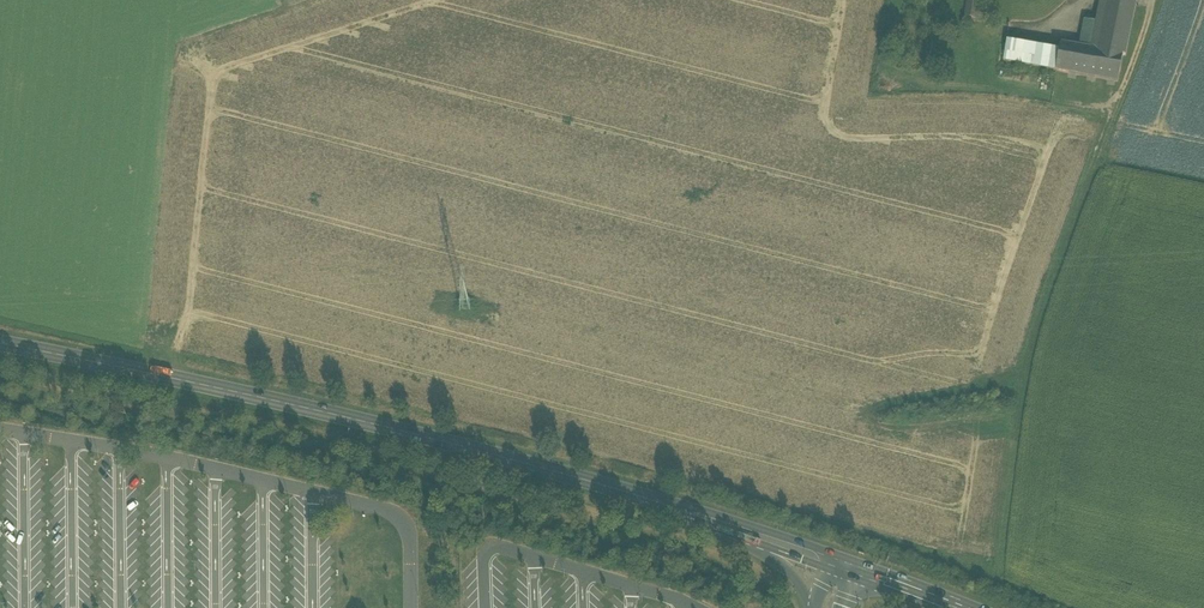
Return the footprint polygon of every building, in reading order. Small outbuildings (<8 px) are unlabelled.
[(975,23),(979,0),(966,0),(963,21),(975,23)] [(1126,56),(1135,7),(1106,2),(1101,23),(1096,50),(1081,47),(1060,43),(1059,51),(1060,51),(1057,71),(1118,81),(1122,55),(1126,56)] [(1087,21),(1081,47),(1096,50),(1101,23),(1087,21)] [(1018,64),(1021,44),(1007,41),(1005,62),(1018,64)] [(1018,64),(1057,71),(1060,51),(1059,51),(1021,44),(1018,64)]
